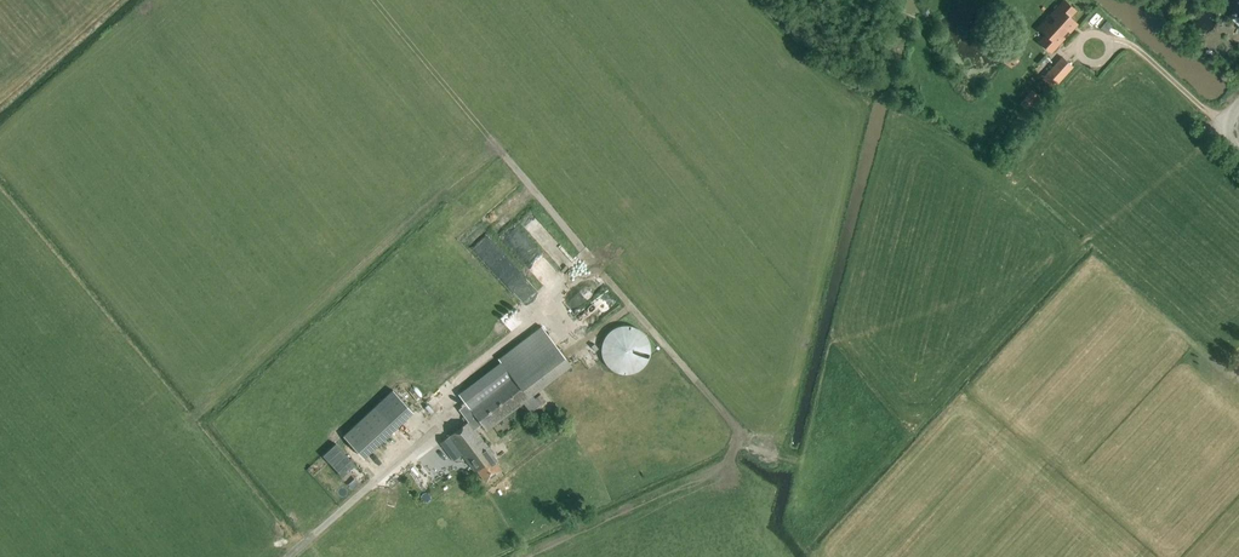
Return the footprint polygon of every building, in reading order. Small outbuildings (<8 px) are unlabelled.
[(1227,5),(1234,12),(1238,16),(1238,0),(1232,0),(1227,5)] [(1061,36),(1074,22),(1068,17),(1074,11),(1065,2),(1051,17),(1057,22),(1052,27),(1047,23),(1040,31),(1047,36),(1040,44),(1050,52),(1063,38),(1061,36)] [(1238,25),(1238,16),(1234,12),(1229,17),(1238,26),(1238,25)] [(1052,90),(1071,69),(1061,59),(1041,80),(1052,90)] [(1030,89),(1022,98),(1032,107),(1040,98),(1030,89)] [(534,399),(533,396),(571,367),(543,330),(501,362),(502,365),(480,382),(492,397),(473,412),(467,405),(457,412),(465,422),(437,443),(453,463),(461,456),(475,474),(477,472),(486,483),(502,470),(496,462),(499,461),(475,430),(481,426),(486,432),(523,404),(531,414),(546,402),(540,394),(534,399)] [(346,438),(368,461),(416,416),(395,393),(346,438)] [(336,445),(323,457),(343,479),(356,467),(336,445)] [(435,478),(447,468),(432,449),(420,459),(435,478)] [(409,473),(389,488),(411,518),(461,481),(453,471),(424,492),(409,473)]
